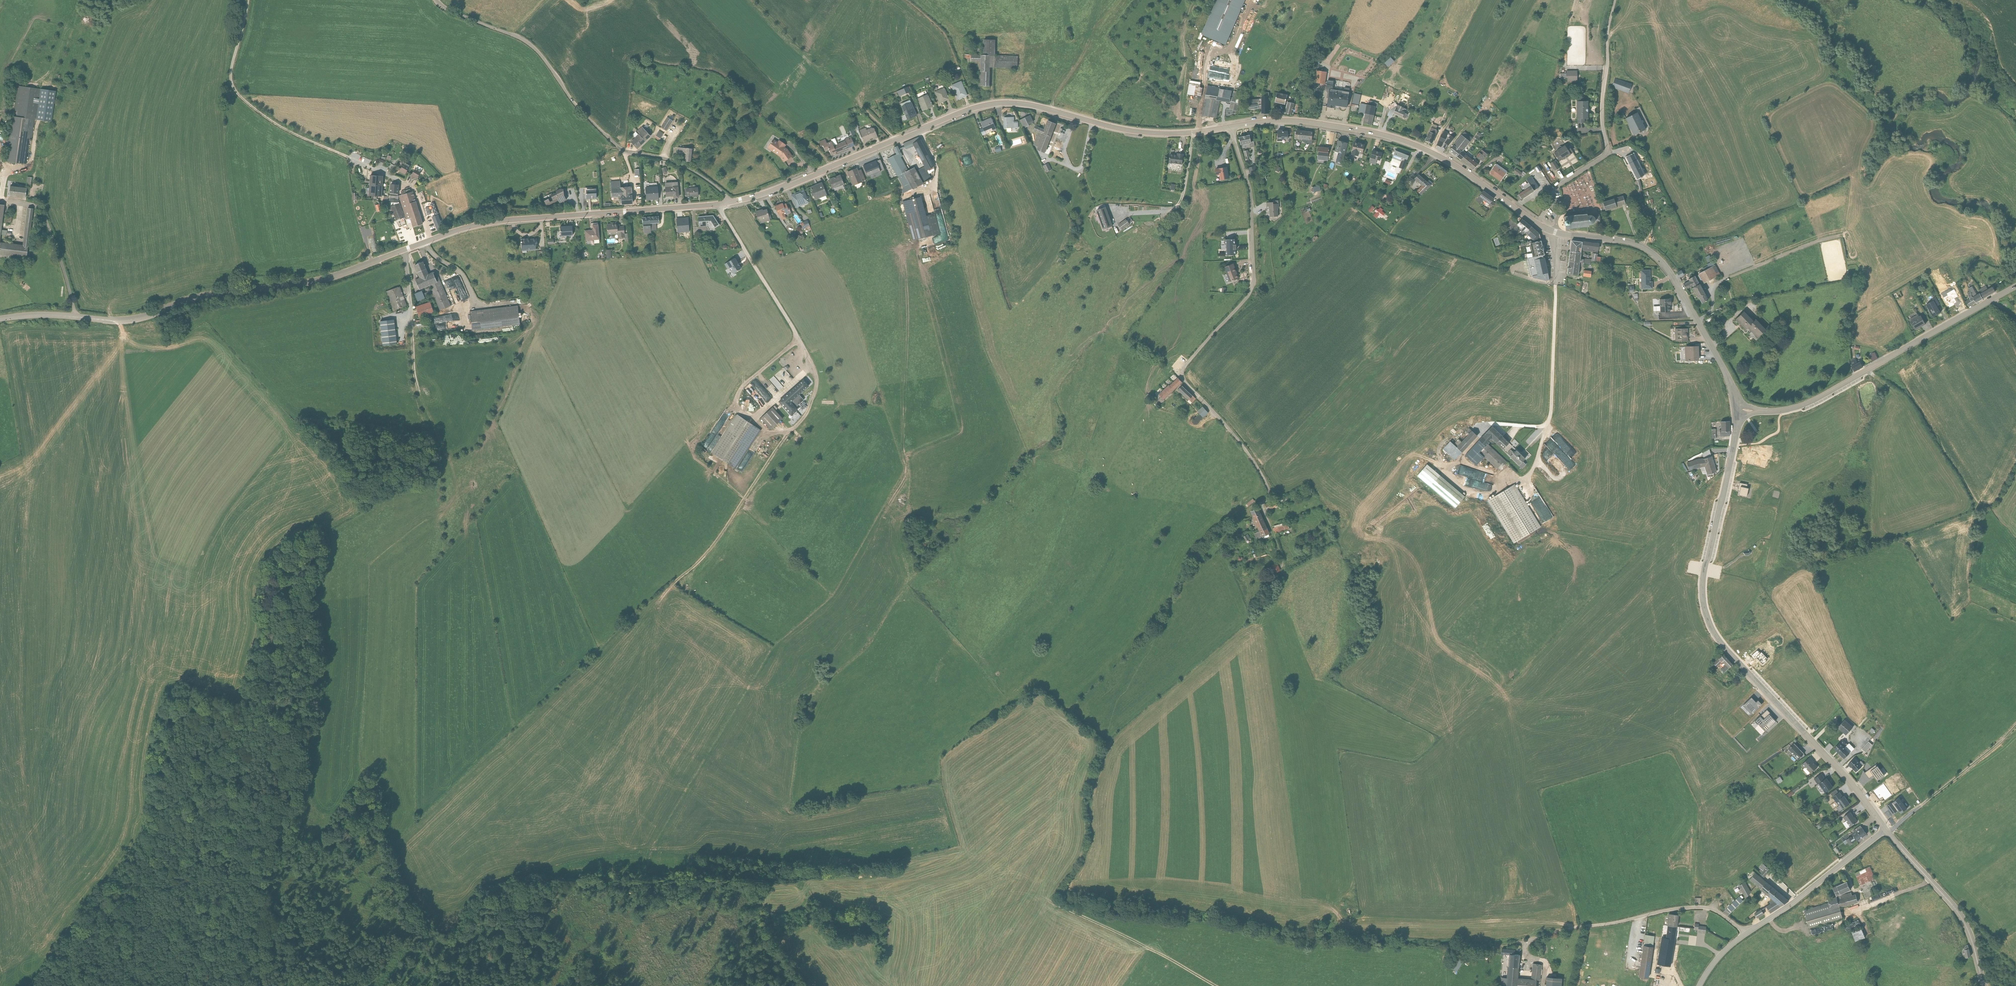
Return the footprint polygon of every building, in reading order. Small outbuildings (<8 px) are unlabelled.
[(1201,33),(1225,44),(1245,0),(1216,0),(1201,33)] [(965,61),(979,62),(978,86),(989,87),(990,67),(1017,68),(1017,56),(995,55),(995,40),(983,40),(982,55),(965,55),(965,61)] [(1324,83),(1326,72),(1317,71),(1316,82),(1324,83)] [(1566,81),(1577,81),(1577,71),(1566,71),(1566,81)] [(1615,78),(1612,87),(1629,93),(1632,84),(1615,78)] [(961,81),(950,85),(957,100),(967,95),(961,81)] [(11,117),(5,162),(27,165),(30,139),(32,139),(35,120),(37,121),(42,89),(17,86),(14,117),(11,117)] [(1220,88),(1207,86),(1202,115),(1216,118),(1219,101),(1229,103),(1232,91),(1219,89),(1220,88)] [(944,87),(934,92),(939,104),(949,99),(944,87)] [(1349,92),(1330,90),(1327,107),(1334,108),(1335,106),(1347,107),(1349,92)] [(1287,95),(1277,92),(1275,102),(1285,105),(1287,95)] [(1390,110),(1387,115),(1391,117),(1393,113),(1402,117),(1406,109),(1404,108),(1411,96),(1403,92),(1397,105),(1395,102),(1388,106),(1390,110)] [(1231,101),(1229,109),(1236,111),(1238,103),(1241,103),(1243,95),(1233,93),(1231,101)] [(928,94),(917,99),(922,111),(932,107),(928,94)] [(1249,109),(1262,109),(1262,114),(1269,114),(1269,96),(1261,97),(1261,99),(1248,100),(1249,109)] [(1363,122),(1372,124),(1377,103),(1369,101),(1368,105),(1359,103),(1360,100),(1353,98),(1351,111),(1365,114),(1363,122)] [(1577,101),(1577,122),(1584,122),(1584,118),(1587,118),(1587,101),(1577,101)] [(917,116),(911,102),(901,106),(907,120),(917,116)] [(1291,114),(1295,104),(1287,102),(1284,114),(1291,114)] [(1640,111),(1626,119),(1634,135),(1648,128),(1640,111)] [(1030,115),(1020,120),(1024,128),(1030,125),(1029,124),(1033,122),(1030,115)] [(666,131),(673,120),(667,117),(661,128),(666,131)] [(992,117),(981,122),(984,128),(986,133),(996,129),(992,117)] [(1014,117),(1003,117),(1004,128),(1018,128),(1018,122),(1014,122),(1014,117)] [(1045,153),(1056,123),(1048,120),(1044,129),(1035,126),(1033,131),(1038,132),(1033,145),(1038,147),(1037,150),(1045,153)] [(856,124),(853,125),(859,139),(862,138),(856,124)] [(648,129),(646,131),(642,127),(637,131),(640,134),(639,135),(644,142),(651,136),(650,136),(653,134),(648,129)] [(865,128),(860,130),(864,141),(872,138),(873,140),(877,138),(873,127),(866,130),(865,128)] [(1313,132),(1296,130),(1295,139),(1312,140),(1313,132)] [(1439,140),(1437,145),(1441,147),(1444,142),(1448,146),(1454,138),(1448,133),(1448,132),(1444,130),(1441,134),(1439,140)] [(659,140),(663,134),(659,131),(655,138),(659,140)] [(1432,144),(1436,135),(1435,134),(1429,131),(1425,140),(1432,144)] [(1464,131),(1449,150),(1474,170),(1478,164),(1462,152),(1472,138),(1464,131)] [(1288,132),(1278,132),(1278,141),(1288,141),(1288,132)] [(637,149),(640,145),(644,142),(639,135),(631,142),(637,149)] [(1249,135),(1239,137),(1241,145),(1242,145),(1251,143),(1249,135)] [(828,149),(831,155),(854,145),(850,137),(844,139),(845,141),(833,146),(831,141),(827,143),(825,139),(819,142),(821,146),(822,145),(825,150),(828,149)] [(935,166),(919,137),(904,144),(905,149),(914,147),(924,166),(916,171),(914,167),(908,170),(900,157),(902,156),(898,146),(894,148),(897,155),(888,159),(896,176),(905,192),(912,189),(934,177),(935,172),(935,166)] [(773,139),(767,148),(779,156),(783,162),(792,156),(786,148),(773,139)] [(1342,164),(1348,143),(1337,140),(1334,151),(1338,152),(1335,162),(1342,164)] [(1365,144),(1354,142),(1352,151),(1358,153),(1362,154),(1365,144)] [(1562,160),(1571,154),(1570,154),(1565,146),(1565,145),(1556,150),(1557,151),(1562,160)] [(690,162),(691,149),(692,147),(683,146),(682,148),(678,147),(678,152),(686,153),(686,161),(690,162)] [(1329,147),(1319,146),(1318,159),(1323,159),(1323,156),(1328,157),(1329,147)] [(1479,157),(1483,160),(1489,154),(1483,148),(1480,151),(1479,150),(1475,155),(1479,158),(1479,157)] [(1382,152),(1373,149),(1370,158),(1380,160),(1382,152)] [(1409,155),(1395,150),(1390,164),(1404,168),(1409,155)] [(1177,156),(1170,154),(1168,163),(1182,165),(1183,155),(1177,154),(1177,156)] [(1633,154),(1623,159),(1629,171),(1631,170),(1636,178),(1644,174),(1633,154)] [(876,160),(863,165),(868,177),(881,172),(876,160)] [(1555,161),(1550,164),(1554,170),(1559,168),(1555,161)] [(399,171),(405,175),(410,166),(404,162),(400,171),(399,171)] [(1049,162),(1044,165),(1047,172),(1052,169),(1049,162)] [(1506,173),(1495,165),(1489,174),(1500,181),(1506,173)] [(1255,166),(1248,168),(1251,175),(1257,172),(1255,166)] [(1219,175),(1220,181),(1229,179),(1227,167),(1215,169),(1216,176),(1219,175)] [(417,179),(421,171),(416,168),(412,176),(417,179)] [(858,170),(857,168),(847,172),(852,186),(862,182),(862,181),(858,170)] [(828,179),(832,189),(834,189),(843,185),(844,185),(840,174),(828,179)] [(1431,185),(1418,174),(1414,179),(1422,186),(1416,191),(1421,195),(1431,185)] [(382,190),(383,181),(383,176),(371,175),(370,196),(382,196),(382,193),(385,193),(385,190),(382,190)] [(1516,196),(1519,200),(1521,198),(1521,199),(1539,187),(1532,177),(1528,181),(1529,182),(1522,186),(1525,190),(1516,196)] [(631,186),(620,187),(620,180),(610,181),(612,198),(621,197),(621,205),(633,203),(631,186)] [(391,182),(391,193),(398,194),(398,192),(399,190),(399,185),(396,185),(396,182),(391,182)] [(677,182),(665,183),(666,197),(673,196),(673,198),(679,197),(677,182)] [(810,187),(815,200),(827,196),(822,182),(810,187)] [(657,186),(645,187),(646,200),(659,200),(657,186)] [(11,187),(9,197),(26,199),(27,189),(11,187)] [(686,188),(686,195),(689,195),(689,197),(698,196),(698,187),(686,188)] [(548,199),(543,202),(545,206),(558,200),(559,203),(566,200),(564,195),(564,189),(561,188),(556,191),(557,192),(550,195),(553,200),(550,202),(548,199)] [(408,224),(412,223),(413,226),(423,224),(413,192),(411,192),(410,189),(401,192),(402,195),(399,196),(406,219),(408,224)] [(595,189),(586,189),(586,198),(596,197),(595,189)] [(804,189),(791,195),(796,208),(809,202),(804,189)] [(1494,199),(1483,190),(1475,201),(1480,204),(1483,200),(1489,204),(1494,199)] [(1602,201),(1605,209),(1624,203),(1622,195),(1602,201)] [(905,201),(914,238),(939,231),(935,215),(922,218),(917,197),(905,201)] [(398,202),(398,199),(390,199),(390,202),(390,204),(396,221),(405,217),(400,203),(399,203),(399,202),(398,202)] [(1278,201),(1266,203),(1267,209),(1269,209),(1270,217),(1278,216),(1277,208),(1279,208),(1278,201)] [(775,206),(778,215),(780,215),(782,220),(786,218),(784,213),(785,213),(786,215),(791,213),(788,207),(787,207),(786,203),(783,204),(782,203),(775,206)] [(1112,226),(1105,207),(1096,211),(1103,230),(1112,226)] [(1380,207),(1376,213),(1382,217),(1386,211),(1380,207)] [(27,259),(34,210),(28,209),(23,246),(0,243),(0,255),(27,259)] [(760,221),(761,223),(770,220),(767,209),(763,210),(762,209),(755,211),(757,219),(759,219),(759,222),(760,221)] [(1599,214),(1593,215),(1591,215),(1590,214),(1586,214),(1586,213),(1563,216),(1563,219),(1564,226),(1565,226),(1565,228),(1588,225),(1588,224),(1592,223),(1594,221),(1600,220),(1599,214)] [(432,217),(435,224),(437,231),(443,228),(441,222),(438,215),(432,217)] [(713,215),(698,217),(699,226),(708,226),(710,230),(719,224),(713,215)] [(658,216),(642,218),(644,234),(651,234),(650,231),(657,230),(656,223),(659,223),(658,216)] [(688,217),(676,219),(677,233),(689,232),(688,217)] [(938,219),(941,229),(946,228),(944,217),(938,219)] [(804,228),(811,225),(808,219),(801,222),(804,228)] [(1526,232),(1531,227),(1522,219),(1517,224),(1521,228),(1526,232)] [(1117,225),(1121,231),(1129,225),(1126,221),(1125,220),(1117,225)] [(607,224),(608,235),(617,234),(618,238),(625,238),(624,226),(620,226),(619,224),(617,224),(617,222),(611,222),(611,224),(607,224)] [(585,230),(586,241),(599,239),(598,224),(592,225),(593,230),(585,230)] [(1521,228),(1517,224),(1511,231),(1516,235),(1521,228)] [(572,226),(560,227),(560,236),(572,235),(572,226)] [(1539,233),(1531,227),(1526,232),(1532,239),(1533,238),(1539,233)] [(521,239),(522,251),(538,250),(536,238),(521,239)] [(1225,239),(1226,256),(1236,255),(1235,239),(1225,239)] [(1541,242),(1540,240),(1536,241),(1530,243),(1533,257),(1544,255),(1541,242)] [(1570,252),(1581,254),(1581,251),(1597,253),(1598,244),(1571,241),(1570,252)] [(1581,254),(1570,252),(1568,262),(1579,264),(1579,262),(1590,264),(1591,262),(1596,263),(1597,254),(1591,253),(1591,259),(1580,258),(1581,254)] [(1544,255),(1533,257),(1526,258),(1530,275),(1532,274),(1536,274),(1547,272),(1544,255)] [(726,264),(732,273),(739,268),(733,259),(726,264)] [(451,306),(438,276),(435,277),(433,272),(429,274),(424,261),(414,265),(419,278),(415,280),(420,290),(429,286),(440,310),(451,306)] [(1577,276),(1579,264),(1568,262),(1567,275),(1577,276)] [(1233,264),(1224,268),(1230,282),(1239,278),(1233,264)] [(1714,264),(1697,273),(1702,283),(1719,274),(1714,264)] [(1680,278),(1685,275),(1682,268),(1677,271),(1680,278)] [(1650,281),(1650,269),(1640,269),(1640,289),(1652,288),(1652,281),(1650,281)] [(460,285),(464,282),(459,275),(455,278),(460,285)] [(1698,283),(1694,275),(1687,278),(1688,280),(1682,283),(1685,289),(1692,285),(1692,286),(1698,283)] [(1692,286),(1691,287),(1696,297),(1698,296),(1704,293),(1698,283),(1692,286)] [(407,305),(400,286),(386,292),(393,310),(407,305)] [(1973,297),(1977,294),(1973,286),(1968,288),(1973,297)] [(1982,293),(1981,293),(1984,298),(1995,291),(1992,287),(1988,289),(1982,293)] [(422,290),(414,293),(418,301),(425,298),(422,290)] [(1965,300),(1969,306),(1976,302),(1973,297),(1970,291),(1967,292),(1969,298),(1965,300)] [(1704,293),(1698,296),(1701,302),(1707,299),(1704,293)] [(1977,294),(1973,297),(1976,302),(1983,298),(1980,293),(1977,294)] [(1670,297),(1658,298),(1659,312),(1669,311),(1669,304),(1670,304),(1670,297)] [(1934,300),(1927,304),(1933,317),(1941,312),(1938,306),(1934,300)] [(431,302),(416,306),(419,317),(434,312),(431,302)] [(517,306),(470,311),(472,329),(519,324),(517,306)] [(1753,320),(1743,310),(1735,319),(1744,329),(1747,326),(1756,337),(1765,329),(1755,319),(1753,320)] [(436,322),(437,331),(451,329),(450,320),(455,320),(454,314),(442,316),(442,321),(436,322)] [(1918,317),(1911,321),(1915,329),(1925,324),(1921,315),(1918,317)] [(397,342),(394,319),(380,321),(383,344),(397,342)] [(1686,327),(1674,328),(1675,340),(1687,340),(1686,327)] [(1698,345),(1684,345),(1684,360),(1698,360),(1698,345)] [(1875,352),(1869,354),(1873,361),(1878,358),(1875,352)] [(1860,361),(1852,365),(1855,371),(1863,367),(1860,361)] [(804,399),(799,394),(809,385),(802,377),(778,398),(781,402),(792,414),(798,408),(796,406),(804,399)] [(1178,377),(1173,381),(1178,386),(1183,381),(1178,377)] [(1178,386),(1173,381),(1169,386),(1173,390),(1178,386)] [(1193,394),(1183,384),(1179,389),(1189,398),(1193,394)] [(1173,390),(1169,386),(1164,390),(1169,394),(1173,390)] [(1169,394),(1164,390),(1160,394),(1164,399),(1169,394)] [(1203,405),(1198,410),(1200,412),(1204,416),(1209,411),(1203,405)] [(773,406),(762,417),(772,427),(783,416),(773,406)] [(1204,416),(1200,412),(1196,417),(1199,420),(1204,416)] [(711,454),(734,468),(758,427),(735,413),(711,454)] [(1729,420),(1720,421),(1720,430),(1727,430),(1729,430),(1729,420)] [(1486,432),(1492,439),(1496,443),(1502,449),(1509,442),(1492,426),(1486,432)] [(1456,447),(1462,452),(1477,436),(1472,430),(1468,435),(1461,441),(1457,447),(1456,447)] [(1474,458),(1478,454),(1479,452),(1487,444),(1492,439),(1486,432),(1468,452),(1474,458)] [(1516,447),(1520,443),(1515,438),(1511,442),(1516,447)] [(1453,444),(1457,447),(1461,441),(1458,439),(1453,444)] [(1457,447),(1453,444),(1450,441),(1443,449),(1449,455),(1449,456),(1454,460),(1462,452),(1456,447),(1457,447)] [(1487,444),(1479,452),(1499,470),(1507,461),(1487,444)] [(1516,449),(1510,456),(1519,465),(1525,458),(1516,449)] [(1474,458),(1468,452),(1465,455),(1471,461),(1472,460),(1475,463),(1481,457),(1478,454),(1474,458)] [(1710,455),(1686,462),(1689,470),(1704,465),(1706,473),(1715,471),(1710,455)] [(1465,497),(1426,464),(1417,475),(1455,508),(1465,497)] [(1461,466),(1459,475),(1486,481),(1488,472),(1482,471),(1482,470),(1461,466)] [(1515,484),(1488,501),(1514,544),(1542,527),(1515,484)] [(1266,503),(1268,508),(1278,504),(1276,499),(1266,503)] [(1257,537),(1262,535),(1270,531),(1258,506),(1251,509),(1260,529),(1255,531),(1257,537)] [(1284,523),(1274,526),(1275,531),(1289,527),(1288,521),(1283,522),(1284,523)] [(1278,561),(1272,563),(1275,569),(1280,567),(1278,561)] [(1721,662),(1724,665),(1720,669),(1723,672),(1732,664),(1723,654),(1713,664),(1716,667),(1721,662)] [(1760,715),(1755,721),(1765,731),(1776,721),(1769,713),(1763,718),(1760,715)] [(1853,726),(1845,719),(1838,727),(1846,735),(1853,726)] [(1875,740),(1872,737),(1862,749),(1869,754),(1875,740)] [(1839,752),(1844,747),(1840,743),(1834,748),(1839,752)] [(1803,754),(1794,744),(1789,749),(1798,758),(1803,754)] [(1850,753),(1844,747),(1839,752),(1844,758),(1850,753)] [(1814,761),(1810,757),(1802,764),(1804,768),(1805,767),(1811,773),(1818,767),(1813,762),(1814,761)] [(1862,766),(1855,758),(1848,765),(1856,772),(1862,766)] [(1819,783),(1825,778),(1822,773),(1815,778),(1819,783)] [(1833,787),(1827,778),(1825,778),(1819,783),(1825,793),(1833,787)] [(1792,791),(1787,794),(1789,797),(1794,794),(1793,792),(1799,788),(1798,787),(1792,791)] [(1843,796),(1840,792),(1838,793),(1833,796),(1832,797),(1838,805),(1836,807),(1839,811),(1850,804),(1844,796),(1843,796)] [(1855,815),(1865,809),(1862,803),(1852,808),(1855,815)] [(1854,817),(1850,812),(1843,817),(1850,826),(1858,821),(1855,817),(1854,817)] [(1857,830),(1852,833),(1857,840),(1867,833),(1862,827),(1857,830)] [(1855,840),(1851,836),(1846,839),(1850,844),(1855,840)] [(1770,870),(1767,867),(1761,873),(1765,877),(1770,870)] [(1870,867),(1855,873),(1860,885),(1871,880),(1875,879),(1870,867)] [(1780,907),(1781,906),(1789,900),(1756,873),(1750,880),(1772,898),(1769,900),(1771,903),(1766,906),(1771,912),(1780,907)] [(1847,880),(1833,887),(1837,896),(1851,889),(1847,880)] [(1871,880),(1860,885),(1863,892),(1871,889),(1874,888),(1871,880)] [(1745,882),(1739,885),(1745,896),(1751,892),(1745,882)] [(1871,889),(1863,892),(1865,898),(1873,894),(1871,889)] [(1810,927),(1843,917),(1840,907),(1858,902),(1855,894),(1852,894),(1851,892),(1828,899),(1828,902),(1804,909),(1807,920),(1810,927)] [(1743,900),(1739,896),(1724,911),(1727,915),(1743,900)] [(1761,908),(1755,913),(1758,918),(1765,913),(1761,908)] [(1669,925),(1677,926),(1678,914),(1668,913),(1666,925),(1667,925),(1669,925)] [(1662,937),(1675,939),(1677,926),(1669,925),(1668,934),(1662,934),(1662,937)] [(1863,927),(1853,931),(1857,940),(1867,936),(1863,927)] [(1643,945),(1653,946),(1654,936),(1645,935),(1643,945)] [(1675,939),(1662,937),(1661,937),(1657,964),(1670,966),(1675,939)] [(1642,957),(1651,959),(1653,946),(1643,945),(1641,957),(1642,957)] [(1518,978),(1519,962),(1518,962),(1519,955),(1514,954),(1509,954),(1509,955),(1508,962),(1506,978),(1502,977),(1501,977),(1501,985),(1517,985),(1518,978)] [(1449,963),(1447,966),(1449,967),(1452,969),(1456,972),(1463,961),(1454,956),(1449,963)] [(1651,959),(1642,957),(1639,977),(1648,978),(1651,959)] [(1536,979),(1540,980),(1542,964),(1533,963),(1531,979),(1518,978),(1517,985),(1536,985),(1536,979)]
